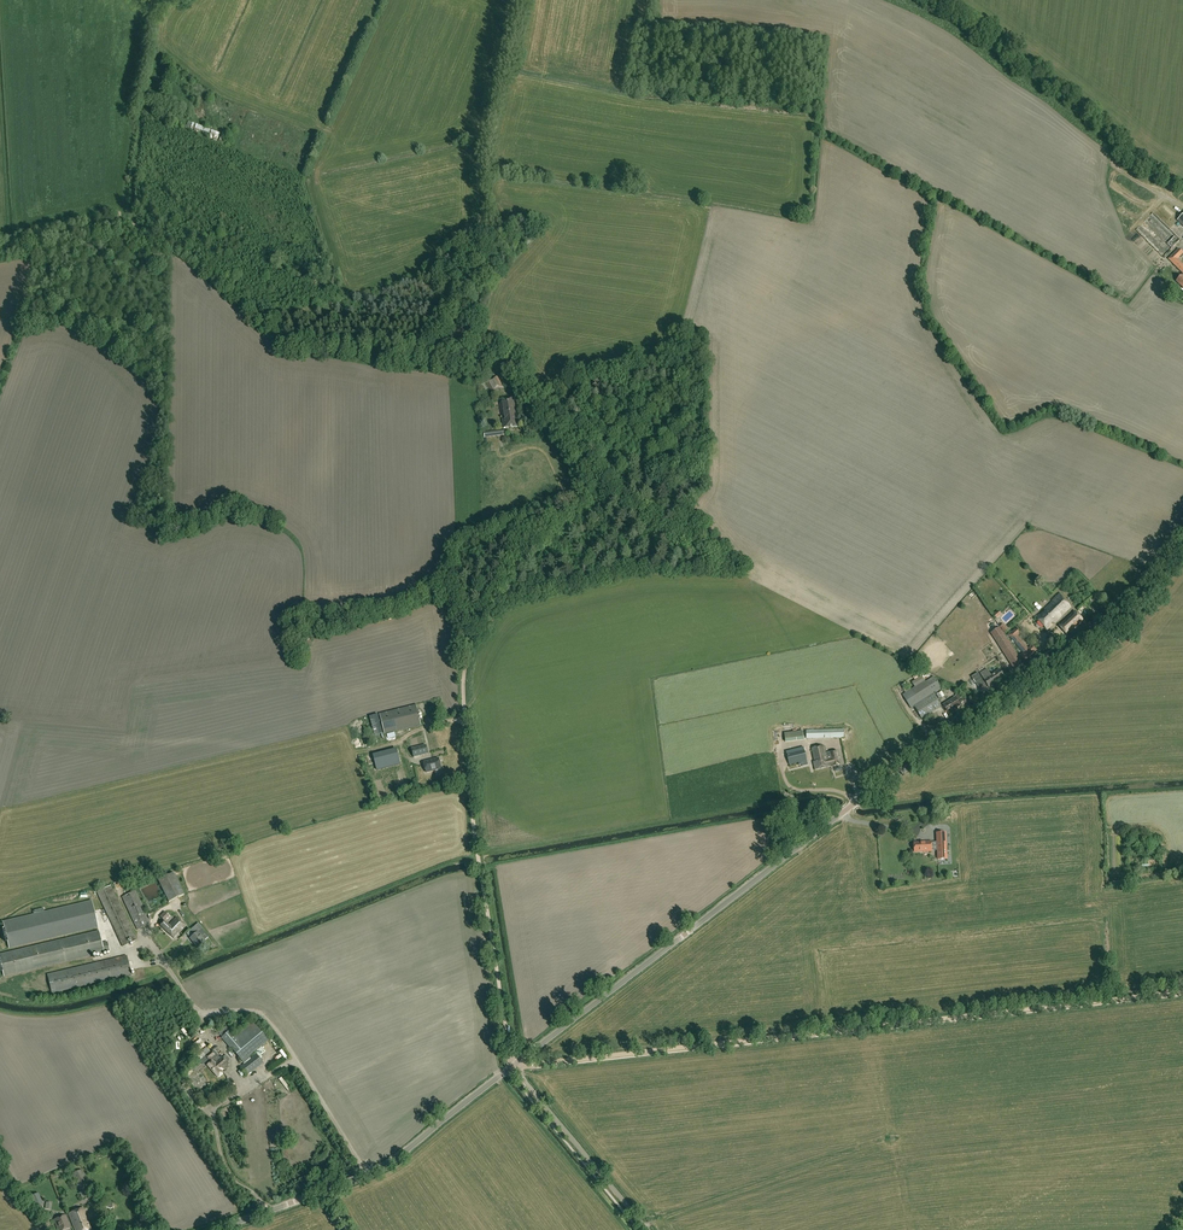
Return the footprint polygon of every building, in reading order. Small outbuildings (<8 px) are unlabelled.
[(1153,213),(1144,221),(1136,230),(1163,257),(1180,240),(1153,213)] [(1177,259),(1182,253),(1179,249),(1168,259),(1182,274),(1176,281),(1182,289),(1182,266),(1177,259)] [(486,382),(493,394),(504,388),(497,376),(486,382)] [(518,427),(514,397),(503,399),(505,419),(503,419),(504,428),(518,427)] [(506,435),(505,429),(484,432),(485,439),(487,439),(487,437),(506,435)] [(1052,602),(1035,618),(1047,630),(1071,607),(1059,595),(1052,601),(1052,602)] [(1067,635),(1083,620),(1075,611),(1058,626),(1067,635)] [(1009,628),(1019,621),(1015,614),(1004,621),(1009,628)] [(1018,637),(1022,633),(1016,627),(1008,635),(1023,652),(1028,648),(1018,637)] [(991,633),(1015,670),(1023,665),(999,628),(991,633)] [(1077,635),(1061,646),(1065,651),(1080,641),(1077,635)] [(1032,645),(1028,648),(1023,652),(1028,658),(1037,651),(1032,645)] [(1042,656),(1046,662),(1052,657),(1047,652),(1042,656)] [(984,680),(988,687),(995,684),(1000,681),(1000,679),(1004,677),(1000,670),(991,675),(984,680)] [(971,677),(979,690),(985,686),(978,674),(971,677)] [(927,683),(925,681),(923,678),(922,677),(912,683),(911,682),(903,688),(906,693),(903,695),(911,708),(914,706),(921,719),(941,707),(933,694),(942,689),(935,678),(927,683)] [(943,705),(948,713),(949,712),(950,713),(954,711),(953,710),(960,705),(955,697),(943,705)] [(380,714),(385,733),(416,725),(416,726),(421,725),(416,705),(380,714)] [(370,717),(375,736),(383,734),(379,715),(370,717)] [(844,730),(807,731),(807,739),(844,737),(844,730)] [(804,740),(804,735),(803,731),(785,733),(786,742),(804,740)] [(414,757),(428,754),(426,745),(411,748),(414,757)] [(827,757),(826,757),(824,746),(812,749),(815,762),(814,762),(816,770),(840,765),(837,751),(831,752),(832,758),(828,759),(827,757)] [(397,750),(374,756),(378,770),(401,764),(397,750)] [(795,764),(802,762),(803,767),(809,765),(807,761),(805,751),(792,754),(795,764)] [(424,762),(427,772),(441,769),(439,758),(424,762)] [(946,833),(941,833),(940,830),(937,830),(937,833),(938,859),(947,859),(946,833)] [(924,852),(932,852),(931,842),(921,842),(914,843),(914,852),(924,851),(924,852)] [(158,881),(168,902),(183,895),(173,873),(158,881)] [(97,892),(123,947),(136,940),(110,886),(97,892)] [(122,897),(137,930),(150,923),(135,891),(122,897)] [(98,927),(92,901),(34,915),(3,922),(5,929),(2,929),(5,942),(8,942),(9,948),(98,927)] [(173,939),(185,926),(176,917),(168,925),(165,922),(170,917),(165,912),(159,917),(164,922),(160,926),(173,939)] [(205,941),(198,933),(200,932),(203,929),(198,923),(189,931),(193,935),(190,938),(198,948),(205,941)] [(101,943),(99,931),(0,954),(0,962),(3,977),(110,952),(108,942),(101,943)] [(52,994),(131,974),(126,955),(47,975),(52,994)] [(252,1020),(234,1035),(231,1031),(222,1038),(226,1042),(244,1064),(239,1068),(246,1076),(263,1062),(256,1054),(250,1058),(249,1057),(269,1040),(252,1020)] [(226,1026),(218,1033),(221,1036),(228,1030),(226,1026)] [(199,1048),(202,1051),(209,1045),(207,1042),(199,1048)] [(207,1048),(202,1052),(201,1051),(195,1056),(198,1061),(192,1066),(195,1069),(201,1064),(199,1062),(206,1056),(210,1062),(207,1065),(217,1077),(222,1073),(221,1071),(229,1065),(221,1056),(214,1062),(211,1058),(214,1055),(211,1051),(210,1052),(207,1048)] [(72,1173),(82,1198),(91,1195),(81,1170),(72,1173)] [(44,1204),(39,1193),(28,1197),(33,1209),(44,1204)] [(75,1229),(91,1229),(83,1208),(69,1214),(75,1229)] [(58,1229),(64,1229),(70,1228),(65,1215),(53,1220),(58,1229)]
